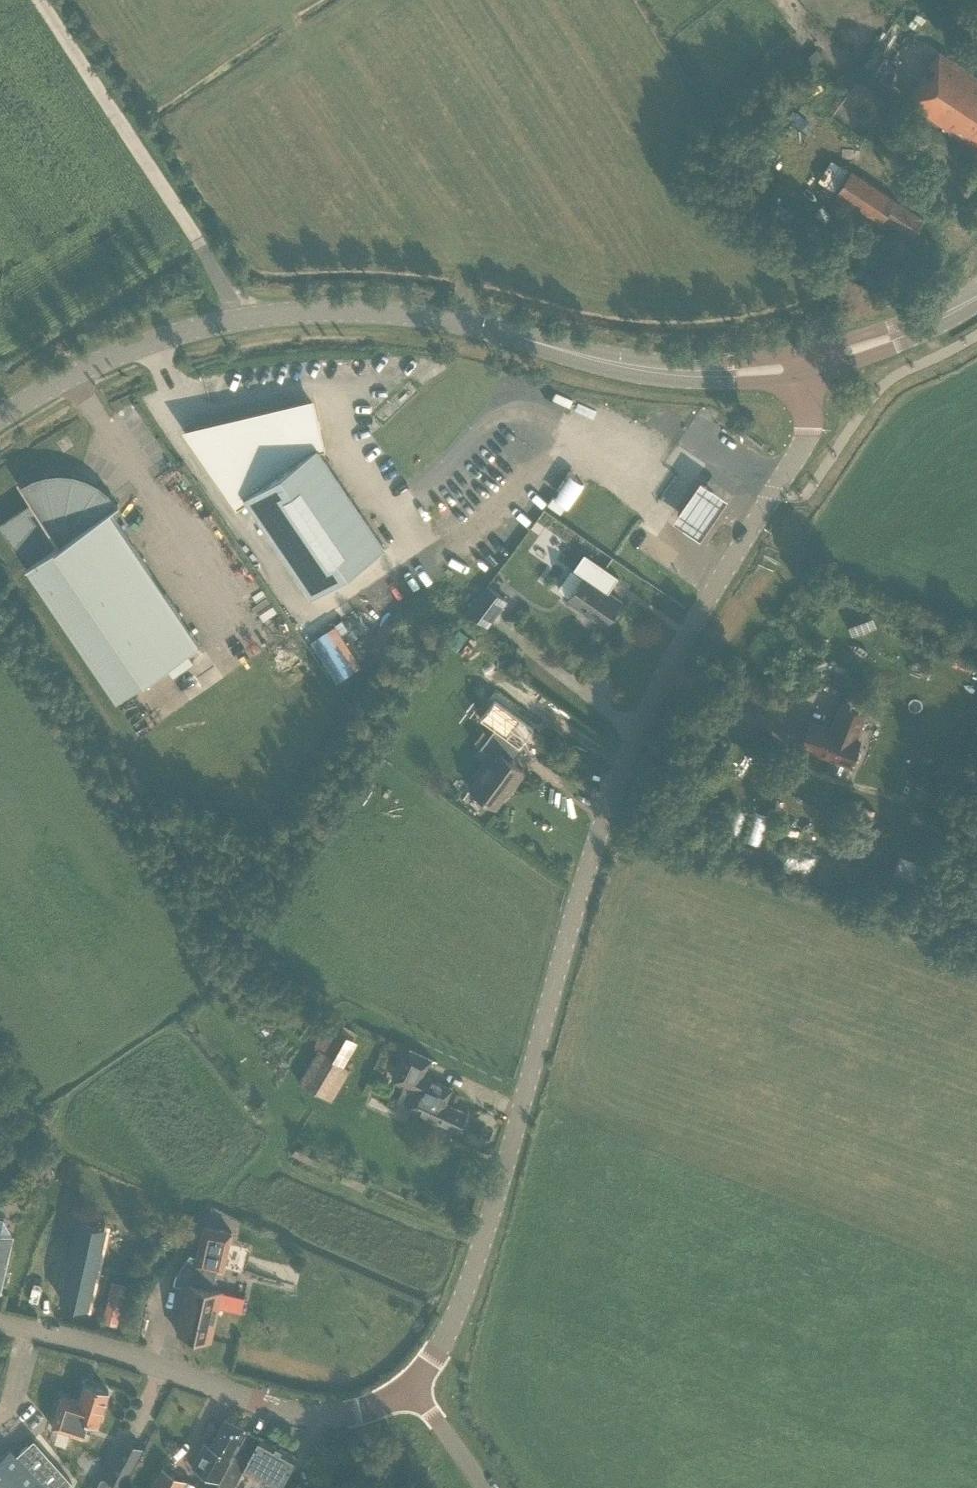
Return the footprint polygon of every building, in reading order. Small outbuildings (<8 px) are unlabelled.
[(941,53),(909,101),(976,147),(976,77),(941,53)] [(925,219),(863,178),(851,170),(834,196),(846,204),(845,204),(879,226),(885,216),(914,235),(925,219)] [(311,597),(385,546),(320,449),(325,448),(314,399),(181,427),(236,508),(246,501),(311,597)] [(186,652),(200,642),(111,510),(120,504),(119,503),(116,504),(108,494),(97,486),(86,480),(73,476),(60,474),(46,476),(34,480),(22,486),(20,483),(19,483),(32,503),(1,524),(28,564),(26,566),(26,567),(27,566),(116,699),(158,671),(164,681),(193,662),(186,652)] [(519,474),(511,481),(521,493),(529,486),(519,474)] [(732,500),(705,483),(679,522),(706,539),(732,500)] [(613,504),(585,485),(550,540),(559,546),(560,544),(567,548),(565,550),(639,601),(666,563),(663,561),(674,546),(623,511),(622,513),(611,506),(613,504)] [(605,626),(623,602),(586,575),(567,599),(605,626)] [(487,584),(467,610),(488,626),(507,600),(487,584)] [(862,637),(874,630),(866,618),(855,625),(862,637)] [(833,730),(812,722),(804,743),(852,763),(861,741),(858,740),(869,713),(844,703),(833,730)] [(519,747),(494,728),(481,747),(493,756),(470,788),(495,807),(511,786),(513,787),(525,772),(509,760),(519,747)] [(486,732),(481,728),(472,740),(478,744),(486,732)] [(763,850),(772,813),(754,809),(745,846),(763,850)] [(353,1042),(341,1034),(326,1057),(318,1051),(299,1081),(330,1101),(350,1069),(340,1062),(353,1042)] [(426,1075),(433,1060),(411,1049),(396,1080),(405,1085),(397,1102),(428,1117),(425,1122),(439,1129),(442,1123),(459,1131),(467,1114),(447,1104),(454,1089),(426,1075)] [(74,1219),(59,1295),(85,1300),(100,1224),(74,1219)] [(12,1235),(4,1221),(0,1220),(0,1292),(1,1292),(12,1242),(13,1235),(12,1235)] [(222,1276),(231,1237),(204,1231),(196,1263),(185,1260),(175,1274),(174,1282),(183,1284),(179,1305),(184,1306),(179,1332),(210,1340),(221,1291),(213,1289),(217,1275),(222,1276)] [(117,1324),(126,1286),(112,1283),(103,1321),(117,1324)] [(108,1392),(85,1385),(79,1403),(62,1397),(53,1428),(83,1437),(88,1421),(98,1424),(108,1392)] [(193,1468),(217,1480),(226,1473),(239,1449),(236,1447),(245,1429),(226,1419),(211,1447),(205,1444),(193,1468)] [(244,1471),(255,1477),(276,1487),(280,1487),(297,1457),(248,1431),(239,1449),(226,1473),(217,1480),(218,1481),(207,1487),(235,1487),(244,1471)] [(57,1433),(53,1446),(67,1450),(71,1437),(57,1433)] [(142,1448),(124,1439),(103,1477),(120,1487),(142,1448)] [(3,1487),(66,1487),(71,1483),(33,1440),(15,1457),(10,1451),(0,1459),(0,1484),(3,1487)] [(162,1469),(152,1487),(181,1487),(185,1481),(162,1469)] [(187,1480),(182,1487),(191,1487),(194,1483),(187,1480)]
